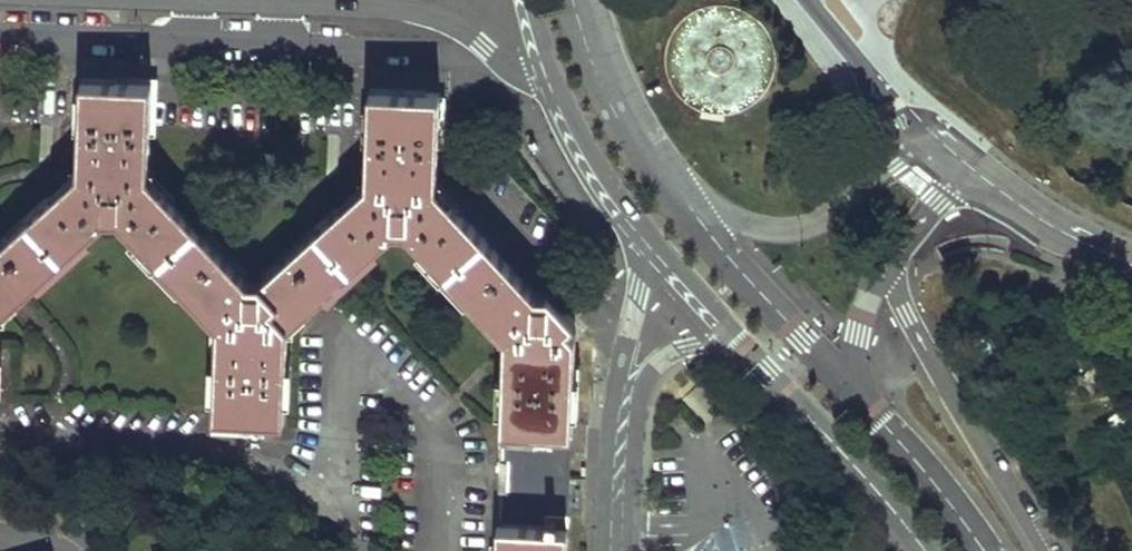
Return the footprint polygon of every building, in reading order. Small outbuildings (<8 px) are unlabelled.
[(0,323),(107,225),(119,225),(216,326),(214,421),(284,423),(287,334),(396,235),(406,234),(504,340),(496,550),(568,550),(576,336),(570,328),(576,320),(552,292),(537,291),(440,185),(442,93),(368,90),(366,183),(261,282),(247,281),(150,179),(153,82),(84,80),(79,174),(0,246),(0,327),(0,323)]
